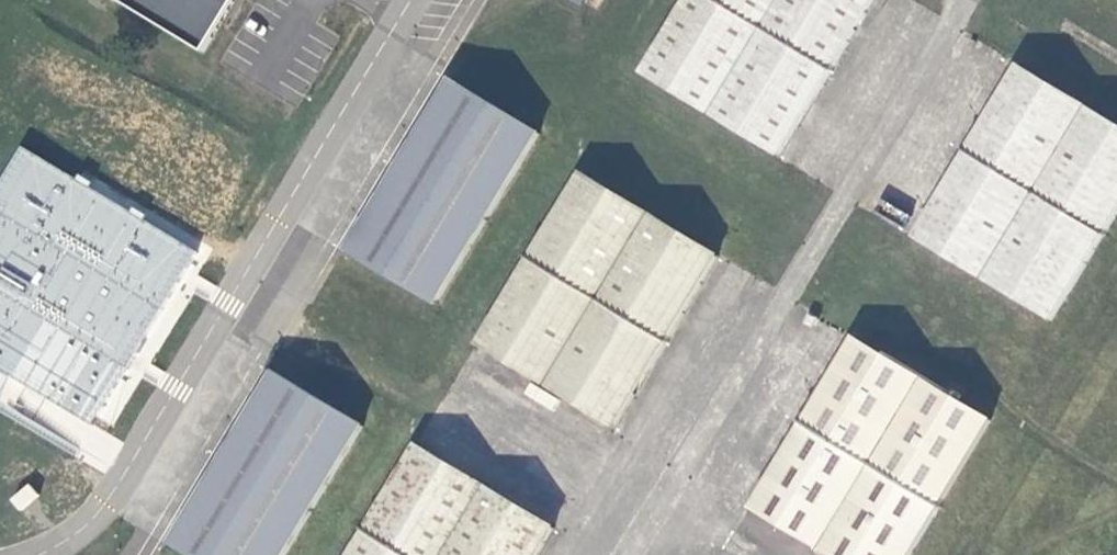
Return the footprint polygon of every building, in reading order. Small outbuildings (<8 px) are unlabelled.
[(235,0),(120,0),(204,51),(235,0)] [(635,77),(783,157),(869,0),(677,0),(635,77)] [(1059,321),(1116,208),(1116,121),(1002,62),(909,244),(1059,321)] [(544,132),(453,77),(348,251),(440,307),(544,132)] [(97,434),(204,260),(27,153),(0,199),(0,214),(10,222),(0,240),(0,373),(97,434)] [(716,249),(569,169),(470,349),(617,429),(716,249)] [(855,337),(752,506),(833,554),(911,554),(993,420),(855,337)] [(276,370),(170,545),(186,554),(289,554),(368,427),(276,370)] [(549,518),(402,442),(342,554),(529,554),(549,518)] [(29,484),(10,497),(18,509),(37,496),(29,484)]
